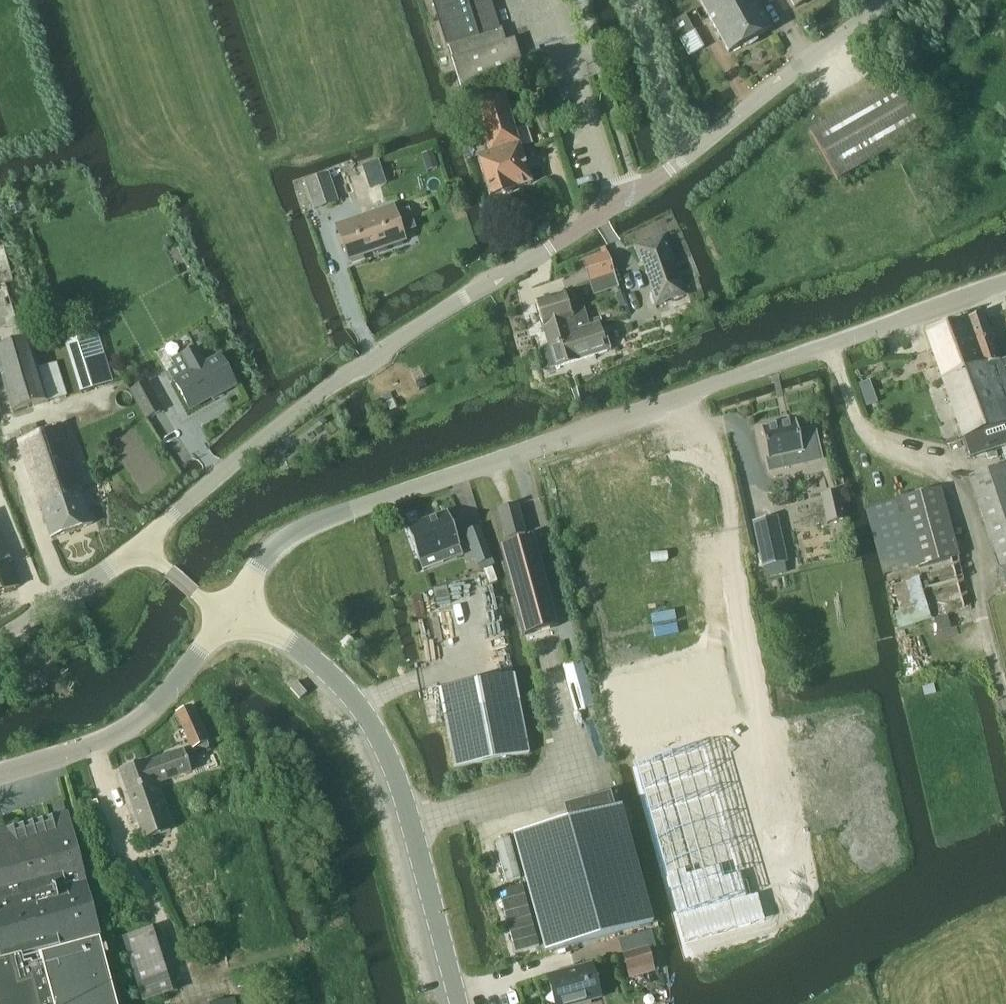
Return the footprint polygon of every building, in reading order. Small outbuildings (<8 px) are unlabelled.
[(448,46),(452,59),(461,88),(523,69),(514,39),(505,42),(502,29),(500,30),(499,28),(491,0),(433,0),(448,46)] [(708,16),(737,0),(699,0),(708,16)] [(729,53),(742,46),(746,48),(750,46),(757,41),(756,38),(771,30),(754,0),(737,0),(708,16),(729,53)] [(795,8),(810,0),(791,0),(795,8)] [(680,39),(694,31),(685,16),(671,24),(680,39)] [(837,180),(925,131),(898,83),(810,132),(837,180)] [(511,190),(531,184),(503,95),(474,104),(490,155),(478,159),(491,198),(512,192),(511,190)] [(337,203),(328,174),(304,182),(312,211),(337,203)] [(393,207),(337,227),(347,257),(371,248),(372,252),(405,241),(402,234),(415,229),(409,210),(395,215),(393,207)] [(642,244),(634,247),(639,262),(642,261),(653,292),(650,293),(655,307),(663,304),(662,302),(686,294),(681,281),(679,282),(668,251),(670,250),(665,235),(657,238),(658,239),(642,245),(642,244)] [(587,260),(582,262),(582,263),(589,284),(615,275),(607,253),(587,260)] [(537,304),(550,348),(572,342),(569,333),(590,327),(585,309),(570,313),(564,295),(537,304)] [(1002,369),(1005,368),(1005,358),(999,361),(983,314),(965,320),(981,367),(975,369),(979,381),(1004,373),(1002,369)] [(965,320),(926,333),(961,431),(979,425),(961,374),(975,369),(981,367),(965,320)] [(598,324),(590,327),(569,333),(572,342),(550,348),(556,368),(607,352),(598,324)] [(80,392),(110,382),(96,335),(65,344),(80,392)] [(65,397),(55,363),(38,369),(29,340),(0,348),(0,372),(12,413),(65,397)] [(174,368),(168,371),(173,381),(189,410),(235,385),(219,356),(206,363),(206,364),(201,356),(196,346),(170,360),(174,368)] [(1004,373),(979,381),(975,369),(961,374),(979,425),(961,431),(971,458),(1005,446),(1005,380),(1004,373)] [(426,388),(423,380),(416,384),(419,391),(426,388)] [(145,421),(163,411),(147,382),(129,392),(145,421)] [(872,392),(869,382),(858,385),(861,396),(872,392)] [(874,396),(863,400),(866,409),(877,405),(874,396)] [(328,422),(325,416),(318,421),(322,426),(328,422)] [(767,426),(765,429),(760,431),(767,460),(780,457),(782,469),(820,460),(814,431),(798,434),(795,422),(777,427),(774,424),(767,426)] [(18,443),(50,538),(92,525),(59,429),(18,443)] [(969,477),(1000,568),(1005,587),(1005,466),(1005,465),(969,477)] [(876,518),(869,520),(898,629),(930,621),(917,570),(959,559),(941,490),(899,500),(900,505),(874,512),(876,518)] [(840,492),(827,495),(833,522),(846,519),(840,492)] [(505,539),(525,534),(517,506),(498,511),(505,539)] [(406,527),(419,562),(419,561),(459,546),(459,547),(460,546),(447,512),(446,512),(446,513),(406,527)] [(777,517),(752,521),(761,568),(780,564),(785,563),(777,517)] [(477,565),(491,560),(479,528),(465,533),(477,565)] [(19,587),(0,539),(0,594),(19,587)] [(534,539),(500,548),(524,637),(558,627),(534,539)] [(348,637),(340,644),(346,650),(354,643),(348,637)] [(514,675),(438,690),(454,769),(529,754),(514,675)] [(297,683),(290,689),(299,700),(307,694),(297,683)] [(178,718),(172,720),(177,729),(182,726),(192,748),(184,752),(185,757),(209,746),(191,708),(176,714),(178,718)] [(635,767),(684,944),(765,922),(758,895),(746,898),(705,747),(635,767)] [(152,782),(154,785),(191,772),(185,757),(184,752),(183,751),(146,764),(145,762),(119,771),(126,791),(152,782)] [(170,831),(154,785),(152,782),(126,791),(144,840),(170,831)] [(100,814),(96,801),(87,804),(91,817),(100,814)] [(618,808),(513,837),(545,953),(618,933),(652,924),(620,807),(618,808)] [(67,815),(0,833),(0,1003),(116,1003),(67,815)] [(143,1001),(176,991),(156,929),(124,939),(143,1001)] [(628,973),(653,966),(648,950),(624,957),(628,973)] [(591,966),(548,977),(555,1003),(581,1003),(600,999),(591,966)]
